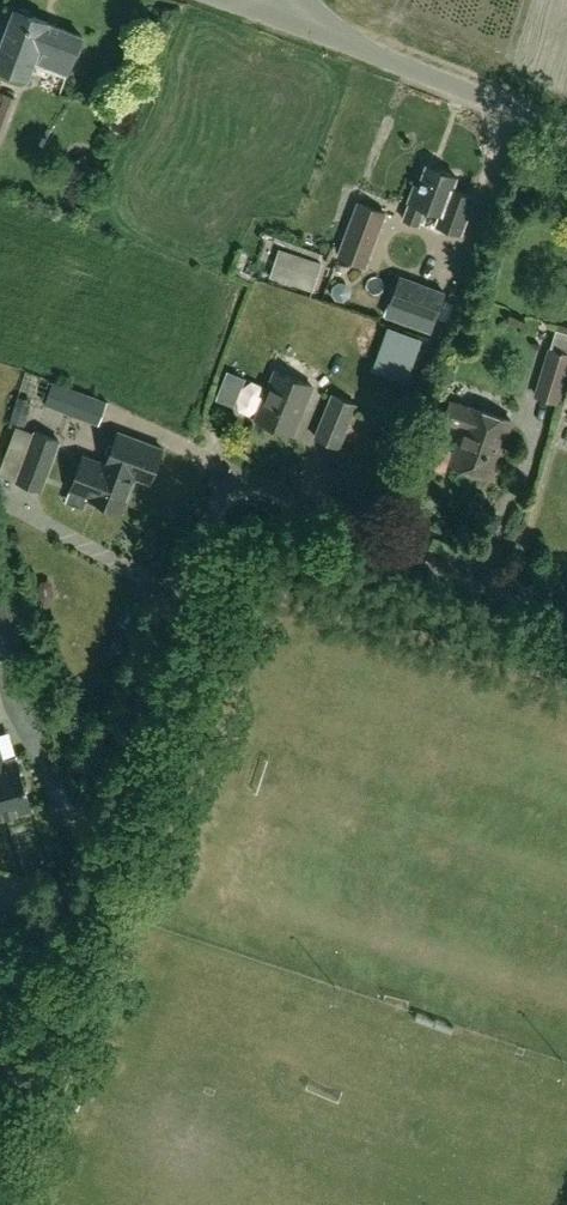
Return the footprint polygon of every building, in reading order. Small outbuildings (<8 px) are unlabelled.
[(33,64),(48,24),(49,22),(33,16),(31,12),(21,9),(18,11),(15,10),(0,51),(0,68),(28,78),(33,64)] [(48,24),(33,64),(67,77),(82,37),(48,24)] [(15,99),(0,93),(0,140),(15,99)] [(404,220),(418,225),(425,207),(439,213),(435,225),(460,235),(475,197),(452,188),(456,177),(427,166),(419,186),(415,185),(409,202),(410,202),(404,220)] [(365,266),(385,213),(358,203),(338,256),(365,266)] [(271,275),(313,288),(322,263),(280,249),(271,275)] [(346,276),(348,291),(369,289),(367,274),(346,276)] [(446,291),(400,274),(385,316),(431,333),(446,291)] [(550,350),(536,396),(557,402),(566,370),(566,355),(550,350)] [(293,435),(312,386),(275,371),(256,420),(293,435)] [(108,401),(53,380),(44,405),(99,425),(108,401)] [(339,447),(357,405),(332,395),(315,437),(339,447)] [(17,396),(8,426),(23,430),(32,400),(17,396)] [(492,477),(511,421),(470,407),(470,409),(450,402),(444,422),(463,428),(458,442),(453,441),(450,451),(441,448),(448,427),(427,420),(424,429),(416,426),(406,454),(445,467),(447,462),(492,477)] [(34,429),(15,481),(42,491),(61,439),(34,429)] [(150,483),(162,449),(118,432),(107,462),(81,453),(68,491),(125,511),(136,478),(150,483)] [(8,655),(0,627),(0,658),(8,655)] [(0,752),(0,817),(31,808),(16,755),(2,759),(0,752)]
